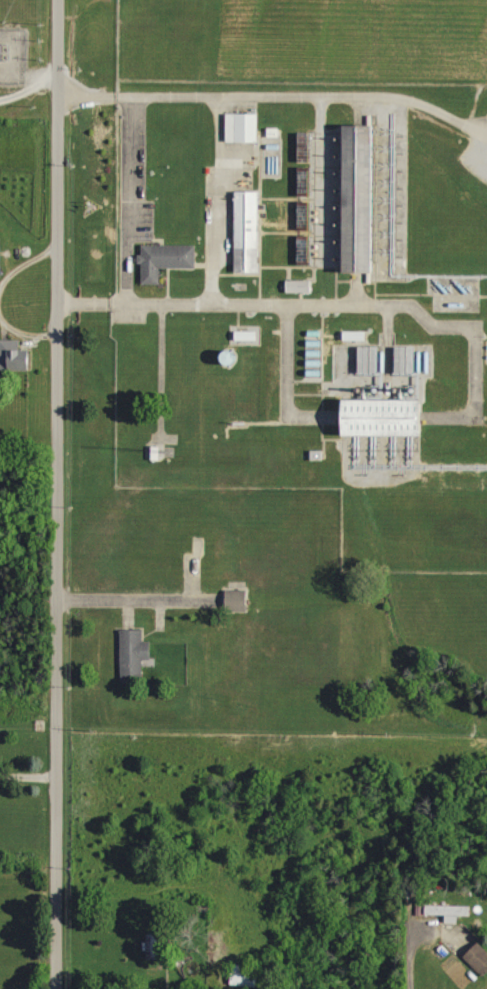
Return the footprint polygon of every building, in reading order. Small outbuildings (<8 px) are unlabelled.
[(226,116),(226,171),(256,171),(256,116),(226,116)] [(342,128),(342,278),(373,278),(373,128),(342,128)] [(302,162),(313,162),(313,133),(301,133),(302,162)] [(234,192),(233,275),(259,275),(260,193),(234,192)] [(140,247),(141,286),(160,286),(160,271),(195,270),(194,246),(140,247)] [(314,281),(289,280),(289,292),(313,293),(314,281)] [(258,341),(258,331),(237,331),(238,341),(258,341)] [(366,333),(347,332),(346,340),(366,341),(366,333)] [(21,340),(0,340),(1,371),(33,371),(33,350),(21,350),(21,340)] [(361,374),(382,373),(381,347),(360,347),(361,374)] [(229,351),(228,365),(241,366),(242,352),(229,351)] [(341,399),(341,435),(421,435),(421,399),(341,399)] [(248,612),(249,591),(228,590),(227,611),(248,612)] [(123,682),(146,682),(145,659),(153,659),(153,641),(144,642),(144,629),(121,630),(123,682)] [(448,922),(461,922),(461,915),(473,915),(473,905),(428,904),(428,914),(448,915),(448,922)] [(148,958),(165,957),(165,932),(147,933),(148,958)] [(465,956),(484,976),(486,973),(486,955),(477,944),(465,956)] [(260,986),(261,966),(234,965),(233,985),(260,986)]
